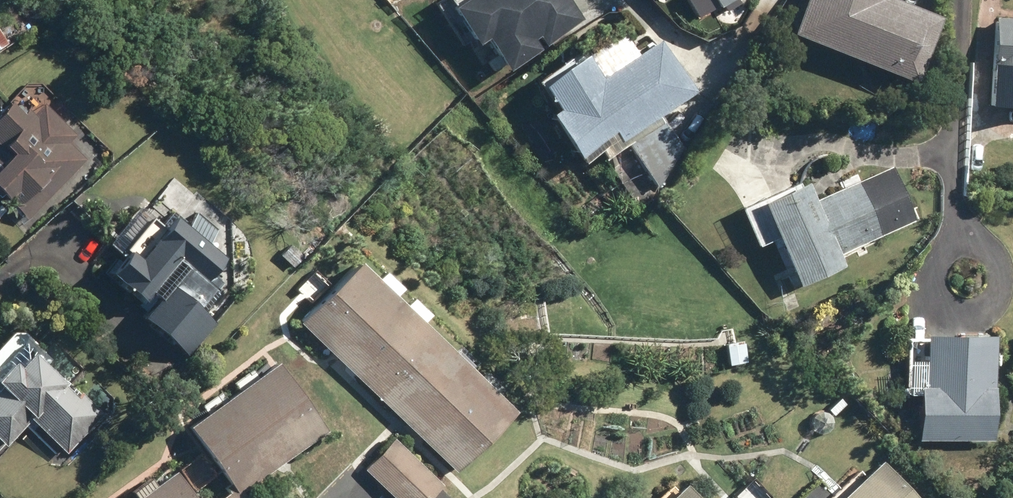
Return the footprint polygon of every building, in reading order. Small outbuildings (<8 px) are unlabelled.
[(436,4),(465,48),(486,35),(507,68),(581,21),(567,0),(443,0),(436,4)] [(724,19),(738,11),(732,0),(713,0),(724,19)] [(788,34),(914,84),(941,17),(898,0),(802,0),(788,34)] [(994,17),(988,106),(1012,108),(1012,18),(994,17)] [(0,31),(0,50),(9,41),(0,31)] [(556,111),(549,116),(578,159),(613,136),(623,149),(665,121),(663,116),(696,94),(660,40),(603,79),(585,53),(538,85),(556,111)] [(0,111),(0,223),(15,207),(27,218),(84,158),(69,143),(78,133),(40,97),(24,113),(10,100),(0,111)] [(804,181),(738,209),(754,246),(774,237),(790,276),(837,256),(915,224),(892,167),(813,200),(804,181)] [(226,220),(177,176),(158,197),(173,211),(133,257),(126,251),(108,272),(143,302),(179,261),(203,282),(225,257),(207,241),(226,220)] [(357,260),(297,322),(455,473),(515,411),(357,260)] [(215,328),(167,286),(140,318),(188,359),(215,328)] [(13,334),(0,347),(0,455),(25,429),(59,461),(103,416),(36,353),(40,348),(25,334),(13,334)] [(991,441),(992,335),(924,335),(923,387),(916,387),(915,440),(991,441)] [(186,426),(228,483),(224,486),(228,492),(220,497),(245,497),(241,493),(327,431),(276,361),(186,426)] [(396,438),(365,472),(394,497),(429,497),(444,481),(396,438)] [(879,458),(864,471),(866,473),(840,497),(917,497),(879,458)] [(174,470),(136,497),(194,497),(174,470)] [(683,484),(668,497),(697,497),(683,484)]
